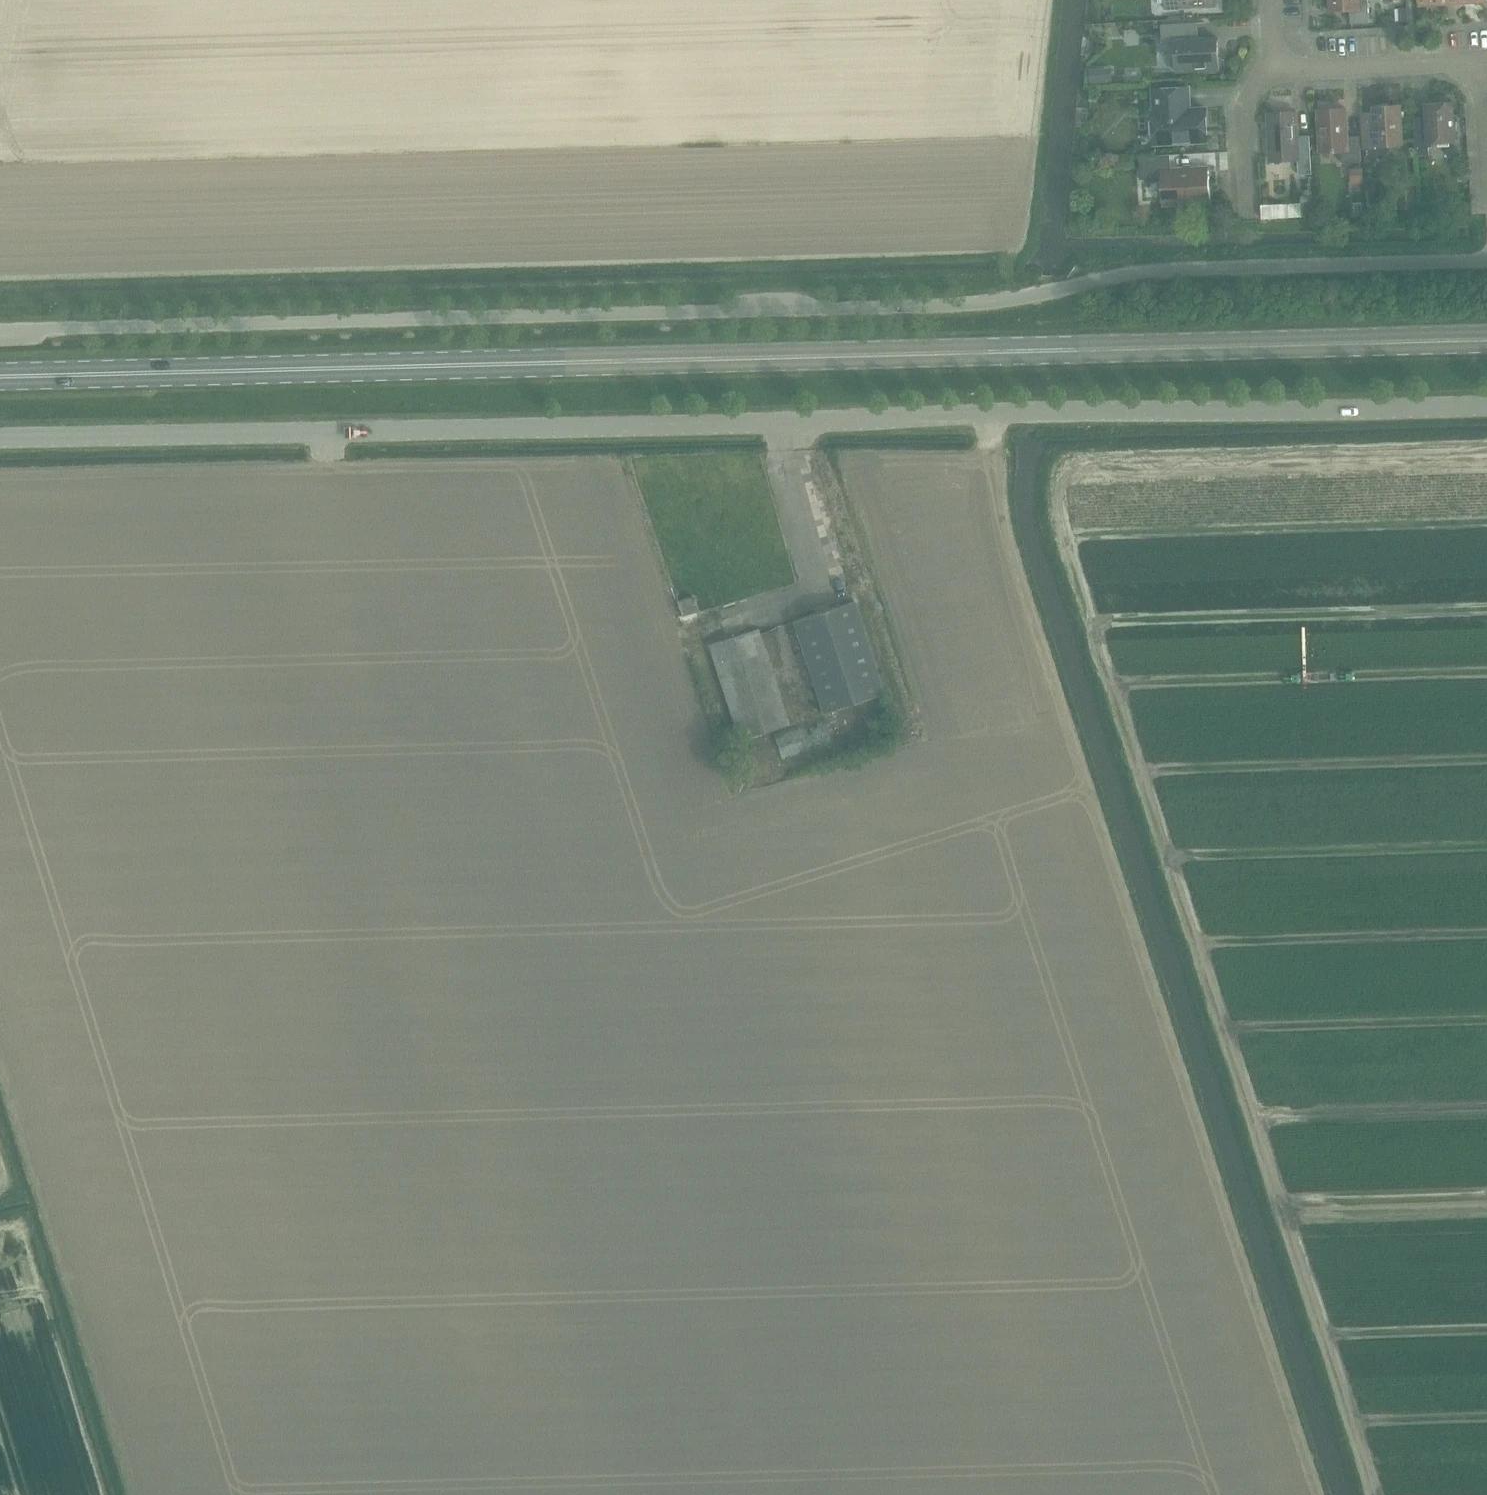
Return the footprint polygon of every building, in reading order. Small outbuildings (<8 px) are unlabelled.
[(1179,8),(1215,6),(1215,0),(1179,0),(1179,8)] [(1350,10),(1351,24),(1369,23),(1368,0),(1329,0),(1330,11),(1350,10)] [(1407,7),(1399,8),(1399,21),(1408,20),(1407,7)] [(1177,72),(1219,69),(1217,41),(1217,38),(1194,39),(1194,23),(1161,25),(1162,42),(1175,41),(1177,72)] [(1109,69),(1088,70),(1088,84),(1110,83),(1109,69)] [(1154,143),(1207,140),(1205,108),(1189,109),(1188,88),(1153,90),(1154,111),(1153,111),(1154,143)] [(1428,142),(1455,141),(1453,102),(1425,103),(1426,121),(1414,122),(1416,155),(1429,154),(1428,142)] [(1376,144),(1403,143),(1401,104),(1373,106),(1373,112),(1361,113),(1363,147),(1377,147),(1376,144)] [(1342,162),(1361,161),(1360,148),(1360,135),(1348,136),(1346,108),(1318,110),(1320,151),(1341,150),(1342,162)] [(1298,174),(1312,173),(1310,136),(1298,136),(1296,111),(1292,111),(1268,113),(1270,161),(1297,159),(1298,174)] [(1163,205),(1210,202),(1209,172),(1209,167),(1170,169),(1170,155),(1139,156),(1141,180),(1161,179),(1163,205)] [(1363,169),(1349,170),(1349,185),(1363,185),(1363,169)] [(1415,209),(1415,187),(1399,188),(1399,209),(1415,209)] [(1314,202),(1300,202),(1301,216),(1315,216),(1314,202)] [(1432,202),(1422,202),(1422,215),(1432,215),(1432,202)] [(692,595),(678,599),(683,614),(697,609),(692,595)] [(883,693),(853,601),(793,621),(822,713),(883,693)] [(787,725),(758,632),(757,629),(708,644),(738,740),(787,725)] [(781,759),(832,743),(824,719),(773,735),(781,759)]
